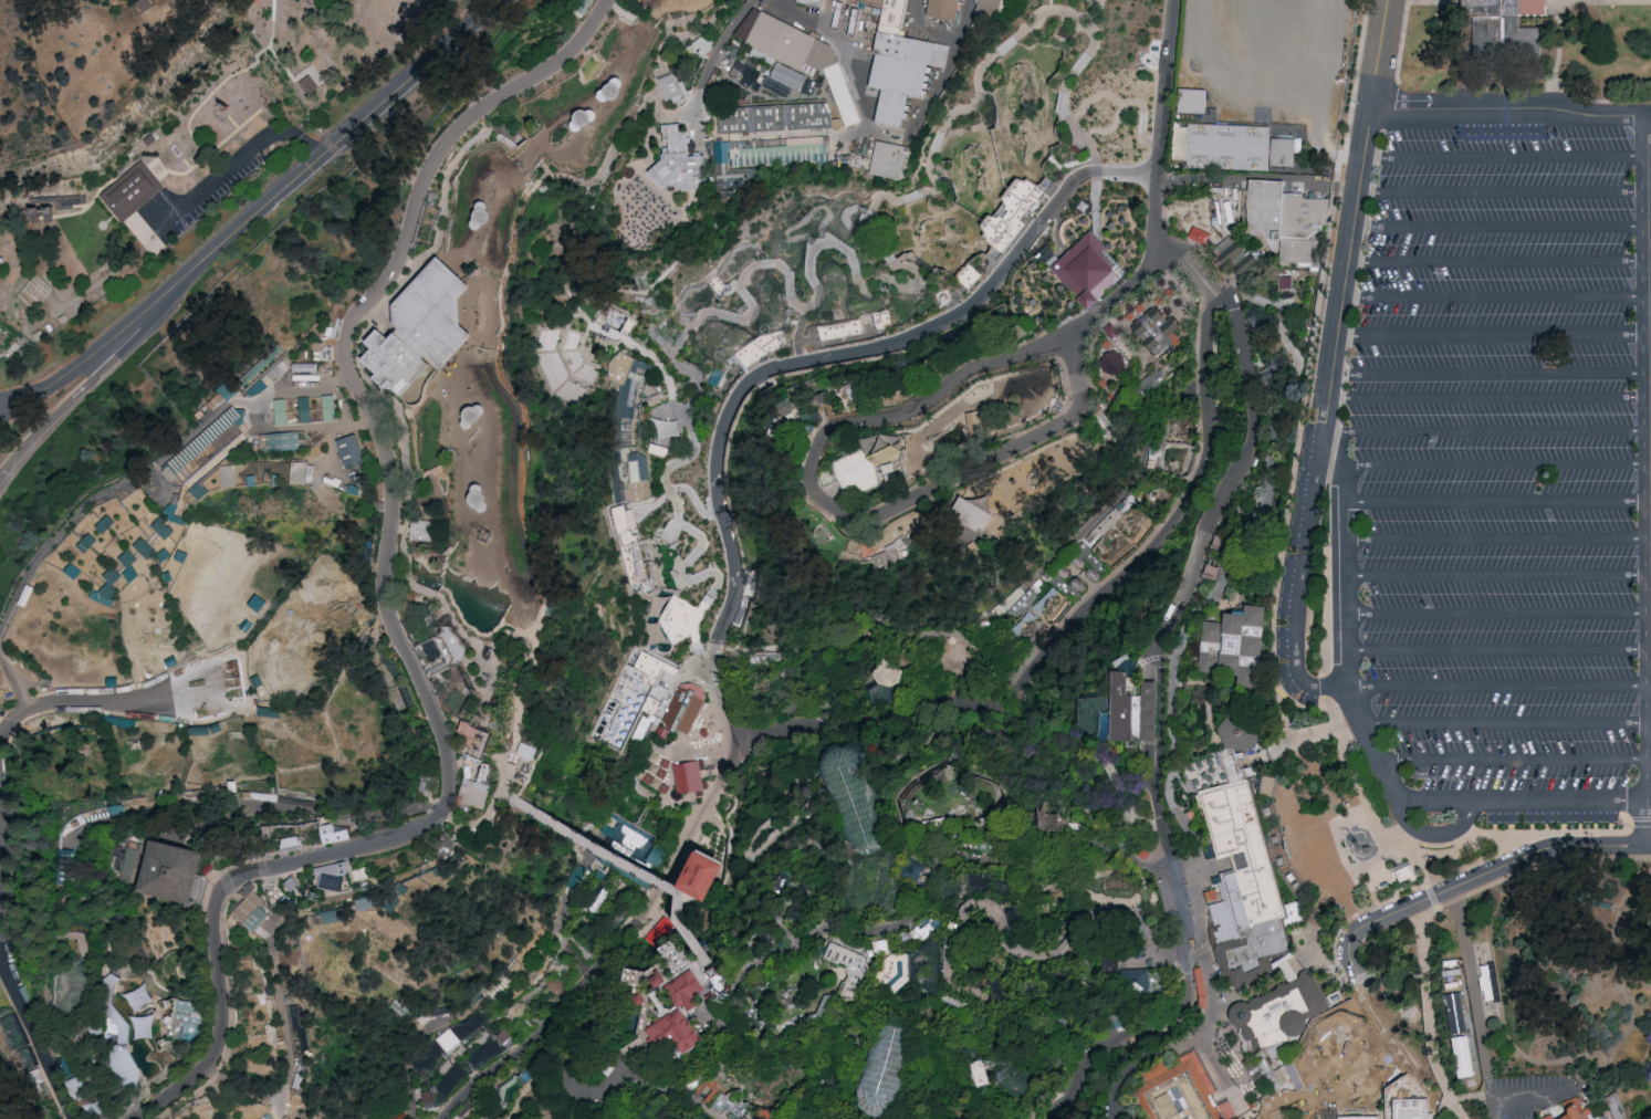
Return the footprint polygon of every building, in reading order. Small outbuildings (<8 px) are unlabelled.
[(135,4),(142,0),(144,0),(150,9),(142,14),(135,4)] [(878,9),(840,0),(907,0),(899,39),(950,50),(945,72),(927,67),(920,101),(907,98),(900,130),(874,124),(880,91),(868,87),(874,56),(868,56),(878,9)] [(927,19),(930,0),(959,0),(954,24),(927,19)] [(997,30),(1004,0),(981,0),(975,25),(997,30)] [(1466,69),(1533,70),(1534,31),(1516,30),(1516,0),(1467,0),(1466,69)] [(1544,14),(1544,0),(1521,0),(1521,13),(1544,14)] [(744,45),(761,13),(832,50),(816,83),(744,45)] [(802,89),(808,74),(776,62),(771,78),(802,89)] [(309,97),(295,77),(311,66),(325,86),(309,97)] [(673,75),(660,80),(667,100),(671,98),(673,103),(690,97),(688,91),(685,90),(682,83),(677,84),(673,75)] [(1210,109),(1210,115),(1181,114),(1182,109),(1184,88),(1210,91),(1210,109)] [(719,106),(720,132),(834,128),(834,112),(828,112),(828,103),(719,106)] [(678,124),(679,132),(687,130),(688,156),(703,155),(706,186),(689,187),(689,189),(682,189),(682,186),(676,186),(676,184),(665,185),(662,187),(647,171),(662,158),(661,153),(663,153),(661,124),(678,124)] [(1271,127),(1188,125),(1187,167),(1267,174),(1271,127)] [(505,140),(497,136),(499,132),(513,138),(520,146),(522,144),(527,139),(545,159),(540,164),(533,170),(505,140)] [(830,160),(829,136),(781,138),(781,146),(732,148),(732,141),(715,142),(716,158),(709,159),(710,188),(754,186),(754,167),(733,168),(733,165),(830,160)] [(873,173),(907,180),(914,147),(880,139),(873,173)] [(1030,222),(1026,219),(1046,192),(1025,176),(985,231),(1010,249),(1030,222)] [(1250,181),(1285,184),(1285,195),(1330,197),(1329,229),(1320,228),(1319,265),(1277,264),(1278,250),(1268,250),(1268,238),(1248,238),(1250,181)] [(125,231),(103,201),(127,182),(150,213),(125,231)] [(822,211),(829,197),(844,195),(851,201),(840,210),(833,228),(826,224),(822,211)] [(1091,231),(1103,243),(1128,271),(1088,311),(1049,269),(1091,231)] [(1226,233),(1245,252),(1258,245),(1265,254),(1240,279),(1229,265),(1224,268),(1205,247),(1226,233)] [(388,338),(398,327),(394,323),(393,302),(437,254),(440,257),(471,285),(459,299),(461,323),(472,334),(437,373),(428,365),(400,396),(391,388),(389,389),(386,387),(385,389),(370,377),(375,373),(359,359),(372,345),(366,341),(377,328),(388,338)] [(1129,330),(1156,310),(1168,321),(1172,318),(1180,325),(1178,330),(1187,338),(1157,365),(1129,330)] [(1130,360),(1113,348),(1101,364),(1118,376),(1130,360)] [(651,359),(614,353),(607,388),(619,390),(614,415),(641,419),(651,359)] [(320,380),(320,363),(295,362),(294,380),(320,380)] [(1149,397),(1167,379),(1156,369),(1139,387),(1149,397)] [(231,401),(242,391),(231,379),(220,389),(231,401)] [(324,395),(325,420),(337,420),(336,394),(324,395)] [(302,422),(313,421),(310,396),(299,398),(302,422)] [(974,434),(990,431),(984,409),(969,412),(974,434)] [(268,432),(268,450),(300,449),(300,432),(268,432)] [(878,467),(909,452),(900,432),(867,448),(866,447),(819,471),(825,484),(840,477),(850,499),(885,482),(878,467)] [(368,461),(358,433),(339,439),(348,467),(368,461)] [(670,447),(652,441),(649,450),(667,456),(670,447)] [(292,483),(307,483),(307,461),(292,461),(292,483)] [(221,465),(221,486),(237,486),(236,464),(221,465)] [(202,500),(211,491),(201,481),(191,490),(202,500)] [(953,510),(960,498),(994,517),(985,533),(979,530),(975,533),(958,522),(962,515),(953,510)] [(629,548),(628,546),(635,544),(624,503),(610,507),(622,550),(629,548)] [(152,526),(169,539),(175,531),(159,518),(152,526)] [(410,520),(433,522),(431,542),(409,541),(410,520)] [(1214,535),(1229,538),(1216,583),(1203,578),(1214,535)] [(173,554),(166,547),(160,553),(143,536),(134,544),(151,562),(157,556),(164,562),(173,554)] [(872,555),(879,569),(911,554),(904,540),(872,555)] [(124,572),(132,583),(145,573),(128,550),(119,556),(128,568),(124,572)] [(91,598),(112,605),(122,571),(109,567),(106,578),(107,578),(103,592),(94,589),(91,598)] [(711,603),(703,598),(698,606),(673,593),(669,600),(657,593),(645,614),(665,625),(660,633),(681,645),(685,639),(700,648),(706,637),(695,631),(711,603)] [(1202,625),(1222,626),(1223,616),(1243,618),(1244,608),(1265,610),(1257,694),(1235,692),(1236,679),(1197,676),(1202,625)] [(417,645),(418,644),(442,631),(440,625),(446,625),(452,625),(468,649),(462,658),(459,662),(451,665),(432,674),(431,674),(417,645)] [(871,676),(882,663),(902,674),(897,688),(890,691),(892,703),(885,709),(868,708),(865,697),(876,687),(871,676)] [(595,736),(621,752),(630,737),(641,743),(674,686),(661,678),(655,687),(645,681),(649,674),(636,666),(595,736)] [(1109,674),(1126,676),(1125,699),(1140,700),(1140,684),(1157,684),(1156,746),(1108,745),(1109,674)] [(660,726),(679,688),(706,701),(687,740),(660,726)] [(1232,711),(1250,713),(1260,735),(1248,753),(1223,750),(1216,730),(1232,711)] [(466,723),(492,735),(482,762),(459,753),(466,723)] [(537,760),(540,746),(522,742),(520,756),(537,760)] [(868,759),(865,751),(857,746),(849,743),(839,743),(832,744),(825,752),(823,759),(821,766),(822,776),(825,787),(849,850),(856,858),(867,858),(878,855),(886,848),(891,841),(868,759)] [(671,765),(678,795),(709,788),(707,781),(702,782),(700,771),(704,770),(702,759),(671,765)] [(469,815),(460,813),(461,807),(456,806),(464,778),(477,782),(482,764),(492,766),(487,785),(491,786),(483,812),(471,807),(469,815)] [(1199,793),(1253,778),(1260,803),(1272,853),(1289,919),(1283,920),(1291,950),(1272,956),(1275,971),(1246,985),(1236,985),(1233,979),(1227,980),(1220,947),(1216,933),(1223,932),(1222,924),(1216,925),(1212,906),(1230,901),(1222,875),(1236,871),(1234,864),(1232,856),(1216,860),(1204,815),(1199,793)] [(127,813),(126,803),(110,805),(111,815),(127,813)] [(650,887),(672,846),(612,812),(588,853),(650,887)] [(347,829),(349,838),(323,844),(323,843),(318,826),(333,823),(335,832),(347,829)] [(446,833),(456,848),(441,858),(430,843),(446,833)] [(281,839),(297,836),(299,839),(300,839),(301,843),(281,848),(280,844),(282,843),(281,839)] [(153,839),(140,891),(191,903),(198,877),(201,867),(203,856),(205,853),(153,839)] [(673,878),(693,843),(722,858),(701,893),(673,878)] [(1137,856),(1141,849),(1149,854),(1145,860),(1137,856)] [(733,865),(707,853),(690,891),(715,903),(733,865)] [(313,869),(345,862),(347,875),(339,876),(343,877),(339,892),(318,888),(321,876),(313,875),(313,869)] [(369,866),(364,868),(352,871),(355,881),(368,878),(373,877),(369,866)] [(291,876),(286,880),(282,886),(290,893),(294,889),(299,883),(291,876)] [(250,881),(257,886),(252,891),(245,898),(240,893),(250,881)] [(252,891),(245,898),(231,913),(242,923),(261,903),(263,901),(252,891)] [(397,911),(400,904),(392,901),(394,896),(387,893),(382,903),(397,911)] [(242,923),(251,932),(270,912),(261,903),(242,923)] [(324,922),(342,919),(340,908),(323,911),(324,922)] [(661,913),(657,923),(649,920),(654,910),(661,913)] [(823,962),(830,943),(864,958),(872,980),(860,1010),(836,1000),(848,972),(823,962)] [(911,952),(889,953),(890,986),(912,985),(911,952)] [(677,1005),(683,1002),(687,1006),(699,1000),(692,989),(700,984),(688,965),(678,971),(662,981),(677,1005)] [(181,995),(177,1025),(181,1032),(179,1042),(192,1056),(175,1079),(157,1091),(143,1099),(139,1089),(125,1086),(109,1060),(114,1043),(122,1028),(103,1010),(106,986),(114,975),(128,966),(158,970),(181,995)] [(1193,971),(1194,969),(1200,968),(1206,996),(1206,1007),(1199,1007),(1199,997),(1193,971)] [(59,982),(72,971),(83,970),(93,981),(93,1008),(76,1024),(58,1011),(59,982)] [(1118,973),(1146,972),(1146,976),(1161,976),(1161,1000),(1119,1001),(1118,973)] [(1246,1006),(1237,1006),(1230,1011),(1229,1018),(1232,1026),(1239,1031),(1237,1037),(1241,1045),(1244,1053),(1252,1055),(1261,1053),(1287,1043),(1287,1039),(1294,1039),(1302,1037),(1305,1032),(1305,1023),(1330,1011),(1314,980),(1312,974),(1305,972),(1299,975),(1297,981),(1287,987),(1282,985),(1276,989),(1276,993),(1261,1001),(1256,998),(1251,1002),(1246,1006)] [(553,976),(545,984),(557,995),(565,986),(553,976)] [(704,997),(713,991),(718,997),(709,1004),(704,997)] [(195,1037),(201,1005),(177,1000),(170,1032),(195,1037)] [(511,1000),(509,1012),(513,1014),(522,1018),(522,1015),(525,1002),(521,1001),(511,1000)] [(696,1036),(675,1003),(644,1024),(656,1044),(667,1037),(676,1049),(696,1036)] [(450,1025),(409,1060),(420,1073),(463,1037),(477,1034),(492,1017),(481,1011),(469,1019),(450,1025)] [(881,1021),(898,1024),(919,1028),(902,1100),(899,1108),(895,1113),(888,1116),(881,1118),(874,1117),(867,1113),(863,1107),(860,1099),(860,1092),(881,1021)] [(88,1025),(94,1040),(85,1044),(80,1029),(88,1025)] [(438,1087),(458,1062),(467,1060),(474,1056),(498,1037),(495,1035),(503,1027),(512,1036),(504,1044),(508,1050),(471,1073),(449,1097),(438,1087)] [(1194,1060),(1173,1070),(1169,1065),(1146,1077),(1148,1083),(1136,1089),(1151,1118),(1227,1118),(1194,1060)] [(79,1076),(88,1095),(76,1101),(66,1081),(79,1076)] [(422,1091),(427,1108),(438,1105),(433,1088),(422,1091)] [(1613,1095),(1608,1088),(1588,1096),(1586,1097),(1590,1106),(1585,1109),(1576,1100),(1563,1106),(1566,1115),(1568,1118),(1585,1118),(1609,1107),(1614,1118),(1624,1118),(1613,1095)] [(83,1106),(100,1100),(104,1113),(86,1118),(83,1106)] [(1583,1111),(1570,1115),(1566,1104),(1551,1109),(1552,1112),(1534,1118),(1535,1118),(1585,1118),(1583,1111)]
